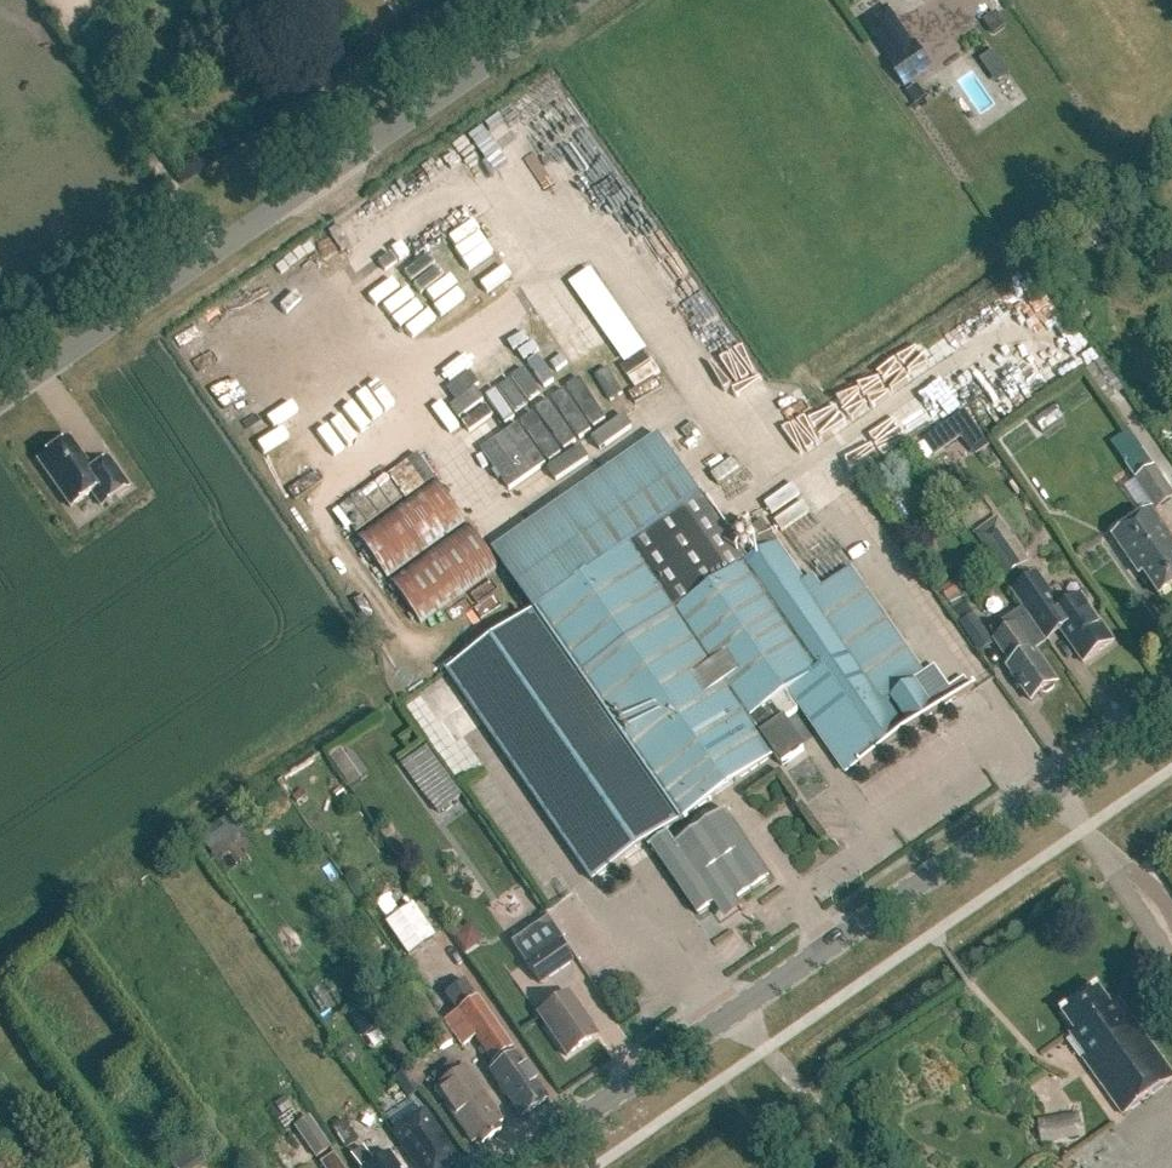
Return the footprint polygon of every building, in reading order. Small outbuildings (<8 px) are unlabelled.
[(916,44),(912,47),(887,11),(867,24),(892,60),(888,63),(904,88),(933,68),(916,44)] [(996,15),(986,22),(993,33),(1004,26),(996,15)] [(481,125),(451,134),(459,162),(489,154),(481,125)] [(471,283),(498,266),(478,234),(457,247),(460,253),(454,257),(471,283)] [(435,304),(462,288),(447,263),(420,280),(435,304)] [(621,320),(598,284),(578,296),(570,284),(557,292),(570,312),(541,330),(559,358),(621,320)] [(428,293),(401,313),(410,323),(436,304),(428,293)] [(477,294),(448,308),(454,321),(483,307),(477,294)] [(1027,340),(1057,338),(1055,312),(1024,314),(1027,340)] [(1016,317),(987,325),(990,337),(1020,329),(1016,317)] [(543,354),(537,344),(534,345),(522,321),(505,330),(523,365),(543,354)] [(457,370),(498,345),(490,332),(449,358),(457,370)] [(502,347),(492,354),(511,381),(521,374),(502,347)] [(441,439),(477,420),(468,404),(466,405),(457,386),(455,387),(446,370),(450,368),(443,356),(407,375),(441,439)] [(1085,368),(1105,399),(1122,388),(1101,357),(1085,368)] [(966,358),(910,390),(918,403),(919,403),(926,415),(981,384),(966,358)] [(553,389),(571,377),(564,366),(546,378),(553,389)] [(550,399),(566,431),(582,423),(566,391),(550,399)] [(888,421),(916,405),(909,394),(882,409),(888,421)] [(551,442),(563,435),(549,410),(538,416),(551,442)] [(925,441),(937,457),(977,427),(965,412),(925,441)] [(858,442),(885,426),(878,414),(851,430),(858,442)] [(512,418),(495,427),(490,417),(470,428),(488,463),(493,461),(501,477),(534,460),(512,418)] [(532,420),(523,426),(541,452),(550,445),(532,420)] [(534,613),(448,673),(593,882),(681,821),(774,756),(782,767),(806,750),(785,720),(798,711),(786,694),(793,688),(818,724),(848,703),(852,709),(851,710),(880,752),(861,765),(859,762),(858,763),(860,767),(861,767),(976,687),(974,683),(973,684),(974,686),(936,713),(914,682),(924,675),(851,568),(821,589),(812,577),(804,582),(763,522),(734,542),(702,496),(701,497),(659,437),(493,553),(534,613)] [(1147,458),(1133,438),(1116,450),(1136,480),(1157,511),(1171,500),(1171,494),(1154,468),(1147,458)] [(69,439),(37,462),(70,508),(91,494),(101,507),(128,487),(108,459),(91,471),(69,439)] [(576,478),(604,451),(594,441),(566,467),(576,478)] [(415,449),(382,464),(394,489),(427,474),(415,449)] [(782,476),(753,496),(772,523),(801,503),(782,476)] [(357,537),(421,625),(499,568),(436,481),(357,537)] [(1113,538),(1140,578),(1144,575),(1160,598),(1171,590),(1171,541),(1152,512),(1113,538)] [(979,536),(1010,579),(1033,563),(1001,519),(979,536)] [(948,572),(932,582),(940,593),(955,583),(948,572)] [(1038,576),(1013,594),(1047,642),(1061,632),(1083,663),(1113,642),(1082,598),(1063,612),(1038,576)] [(1024,611),(993,632),(1015,663),(1008,668),(1011,672),(1010,676),(1017,682),(1030,699),(1032,702),(1041,696),(1044,694),(1047,695),(1054,690),(1055,686),(1058,684),(1035,651),(1046,643),(1024,611)] [(961,626),(982,655),(995,645),(974,616),(961,626)] [(403,764),(439,812),(465,793),(430,744),(403,764)] [(341,750),(329,758),(350,789),(362,781),(341,750)] [(697,823),(682,833),(679,829),(669,836),(668,835),(648,849),(653,856),(656,855),(698,917),(730,895),(736,903),(769,880),(725,816),(728,814),(727,812),(701,830),(697,823)] [(197,837),(207,851),(227,836),(218,822),(197,837)] [(386,923),(408,955),(435,937),(412,905),(386,923)] [(471,921),(453,934),(467,952),(485,939),(471,921)] [(584,921),(564,934),(576,951),(595,938),(584,921)] [(557,942),(525,964),(539,984),(571,963),(557,942)] [(473,1039),(489,1062),(510,1048),(470,989),(464,981),(443,995),(449,1004),(455,1013),(445,1020),(462,1046),(473,1039)] [(447,1040),(410,984),(394,994),(432,1050),(447,1040)] [(1123,1116),(1171,1081),(1171,1074),(1120,1002),(1112,1008),(1098,988),(1079,1002),(1075,1001),(1067,1007),(1067,1011),(1062,1014),(1076,1033),(1071,1037),(1095,1070),(1092,1072),(1123,1116)] [(597,1036),(567,994),(537,1015),(566,1057),(597,1036)] [(480,1069),(513,1118),(541,1099),(508,1050),(480,1069)] [(477,1138),(481,1145),(500,1131),(484,1109),(491,1104),(465,1067),(434,1089),(472,1142),(477,1138)] [(274,1105),(282,1116),(292,1109),(284,1098),(274,1105)] [(277,1121),(283,1129),(298,1119),(292,1111),(277,1121)] [(415,1167),(448,1167),(458,1161),(424,1112),(392,1134),(415,1167)] [(1082,1136),(1078,1116),(1040,1122),(1043,1143),(1082,1136)] [(330,1149),(308,1117),(293,1128),(314,1160),(330,1149)] [(331,1130),(345,1150),(359,1140),(344,1120),(331,1130)] [(170,1167),(200,1167),(204,1165),(188,1141),(163,1158),(170,1167)] [(389,1154),(374,1165),(362,1148),(350,1157),(357,1167),(398,1167),(389,1154)] [(332,1155),(320,1163),(323,1167),(342,1167),(332,1155)] [(93,1158),(76,1167),(99,1167),(93,1158)]
